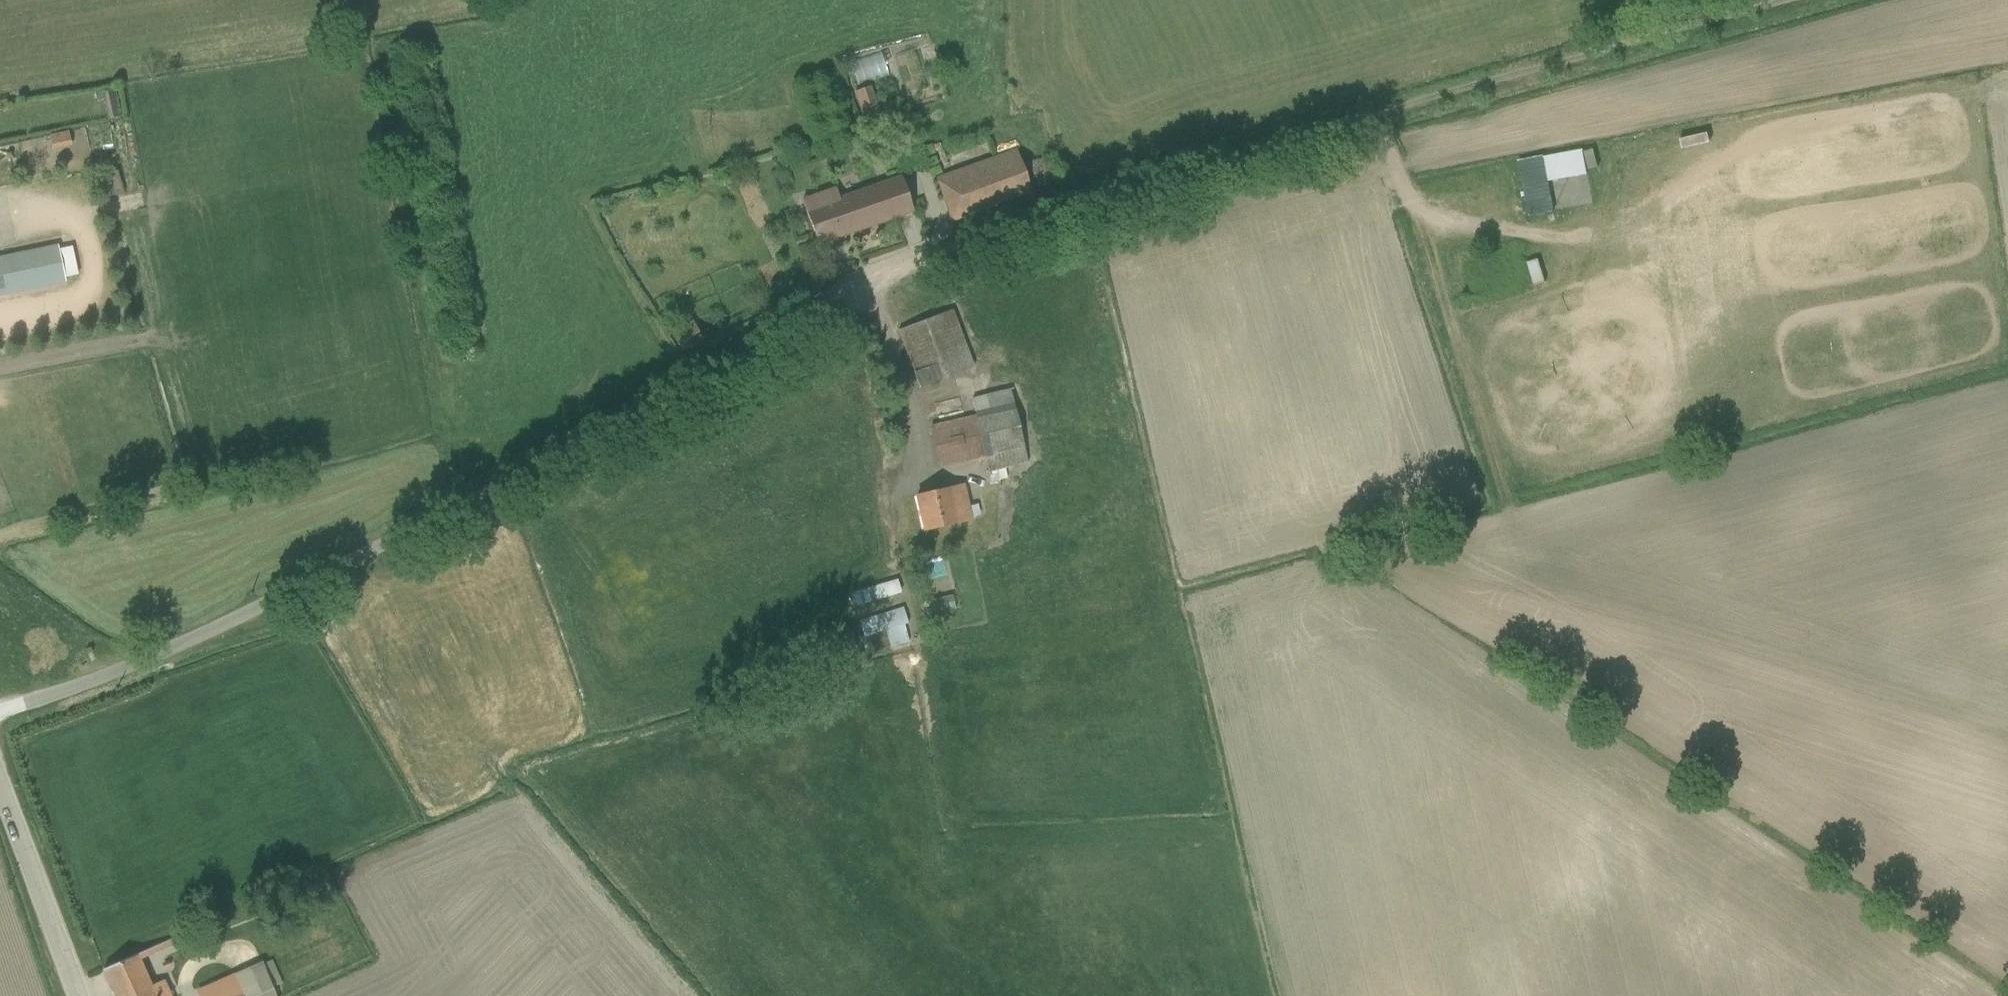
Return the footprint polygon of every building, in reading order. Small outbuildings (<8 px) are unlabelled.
[(871,87),(856,92),(862,110),(877,105),(871,87)] [(71,117),(72,130),(89,127),(87,115),(71,117)] [(40,145),(58,143),(57,129),(38,131),(40,145)] [(1031,192),(1026,180),(1015,149),(934,178),(951,222),(1031,192)] [(1582,149),(1520,161),(1530,213),(1552,208),(1547,180),(1586,173),(1582,149)] [(900,174),(805,209),(818,244),(913,210),(900,174)] [(0,257),(0,295),(66,281),(58,245),(0,257)] [(1527,253),(1514,257),(1523,283),(1536,279),(1527,253)] [(1538,258),(1541,276),(1552,274),(1548,255),(1538,258)] [(950,311),(898,330),(919,389),(971,370),(950,311)] [(1017,445),(1005,388),(956,399),(961,419),(925,427),(931,457),(977,447),(979,454),(1017,445)] [(916,530),(973,517),(965,482),(908,494),(916,530)] [(839,584),(842,600),(890,592),(887,576),(839,584)] [(916,612),(945,602),(940,587),(911,597),(916,612)] [(867,630),(897,622),(892,602),(862,611),(867,630)] [(161,978),(148,984),(135,953),(97,969),(108,995),(168,995),(161,978)] [(248,964),(194,988),(197,995),(262,995),(248,964)]
